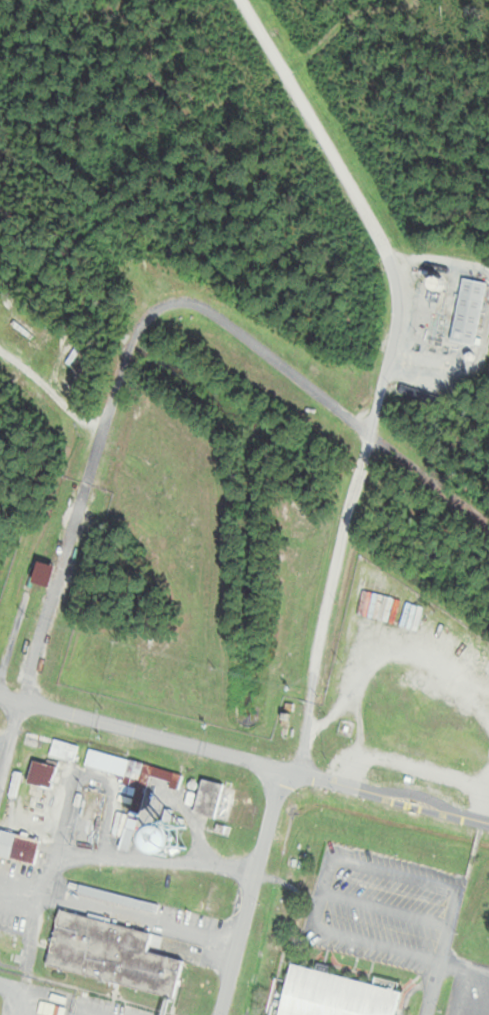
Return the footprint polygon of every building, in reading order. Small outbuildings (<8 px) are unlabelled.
[(450,342),(474,346),(484,283),(460,279),(450,342)] [(49,755),(72,762),(77,746),(53,739),(49,755)] [(147,779),(179,786),(182,773),(87,750),(83,766),(123,775),(119,793),(132,796),(119,849),(129,852),(147,779)] [(56,767),(32,761),(26,784),(50,790),(56,767)] [(192,813),(214,819),(224,785),(202,778),(192,813)] [(40,839),(0,830),(0,857),(35,865),(40,839)] [(137,846),(151,864),(172,848),(158,830),(137,846)] [(46,966),(174,996),(182,960),(147,951),(152,931),(59,909),(46,966)] [(398,989),(381,985),(381,984),(289,964),(278,1014),(393,1014),(398,989)]
